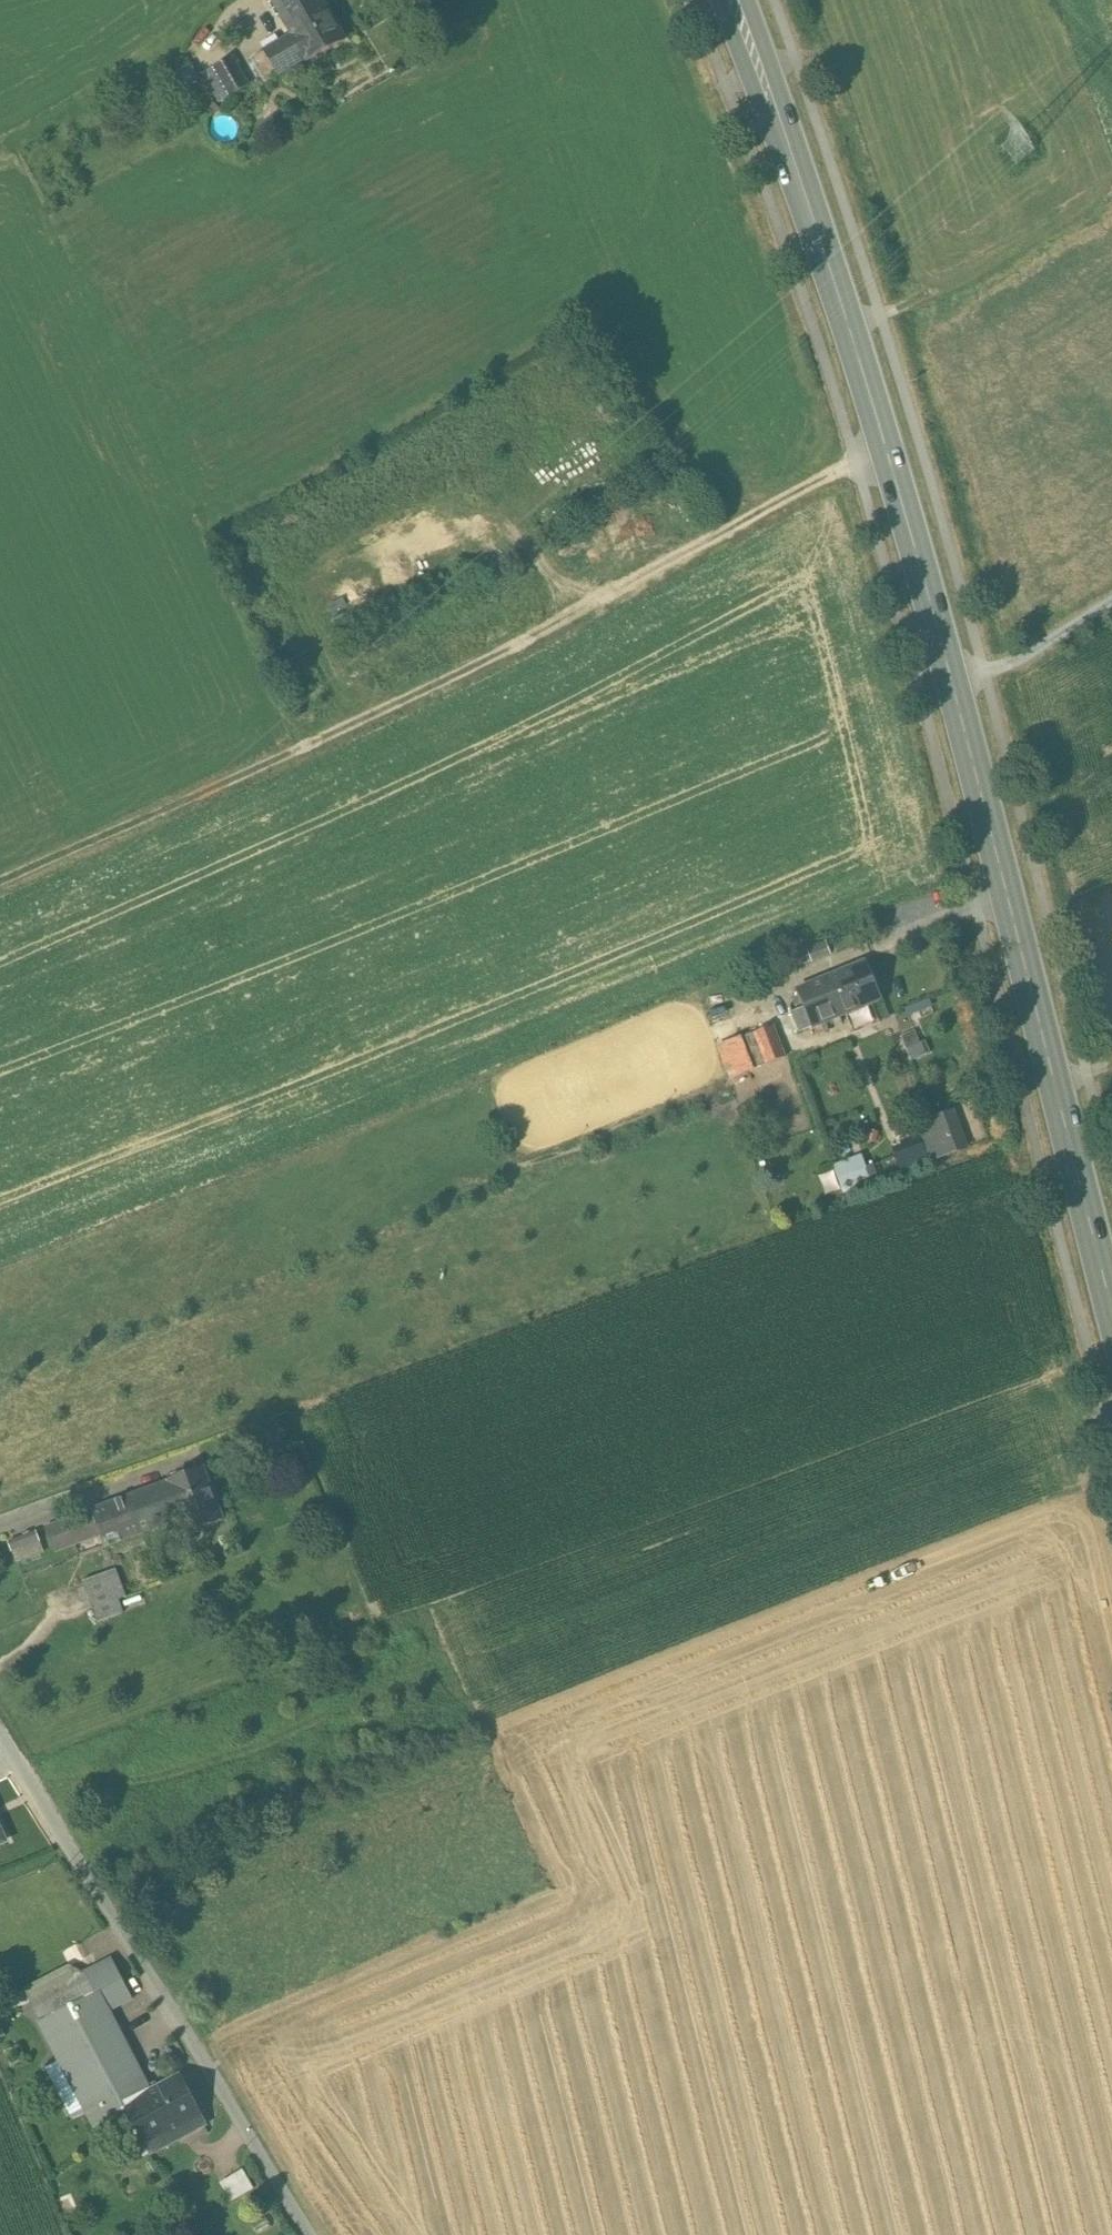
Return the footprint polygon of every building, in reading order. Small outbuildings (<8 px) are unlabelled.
[(293,35),(264,52),(277,76),(307,58),(308,60),(343,41),(321,3),(312,9),(307,1),(282,15),(293,35)] [(264,52),(251,59),(265,83),(277,76),(264,52)] [(232,57),(203,74),(219,103),(249,86),(232,57)] [(866,963),(798,991),(805,1008),(812,1026),(881,998),(866,963)] [(805,1008),(792,1013),(800,1031),(812,1026),(805,1008)] [(773,1026),(738,1039),(750,1070),(785,1057),(773,1026)] [(920,1043),(914,1030),(902,1036),(912,1060),(930,1053),(925,1041),(920,1043)] [(738,1039),(721,1046),(733,1077),(750,1070),(738,1039)] [(953,1112),(917,1125),(930,1160),(966,1147),(953,1112)] [(860,1157),(836,1166),(845,1190),(869,1181),(860,1157)] [(169,1481),(91,1510),(91,1511),(100,1534),(104,1545),(182,1516),(186,1527),(219,1514),(201,1467),(168,1480),(169,1481)] [(91,1510),(45,1527),(54,1551),(100,1534),(91,1511),(91,1510)] [(21,1561),(49,1549),(40,1528),(12,1540),(21,1561)] [(107,1572),(81,1581),(97,1623),(122,1613),(107,1572)] [(60,2070),(118,2037),(106,2011),(74,2028),(64,2009),(119,1981),(110,1960),(28,2004),(60,2070)] [(119,1981),(64,2009),(74,2028),(106,2011),(132,1998),(122,1979),(119,1981)] [(118,2037),(60,2070),(79,2117),(113,2099),(142,2156),(167,2143),(165,2138),(151,2145),(128,2102),(144,2093),(118,2037)] [(18,2045),(5,2050),(11,2064),(24,2058),(18,2045)] [(144,2093),(128,2102),(151,2145),(165,2138),(202,2118),(178,2074),(144,2093)] [(223,2178),(233,2200),(257,2189),(247,2168),(223,2178)]
